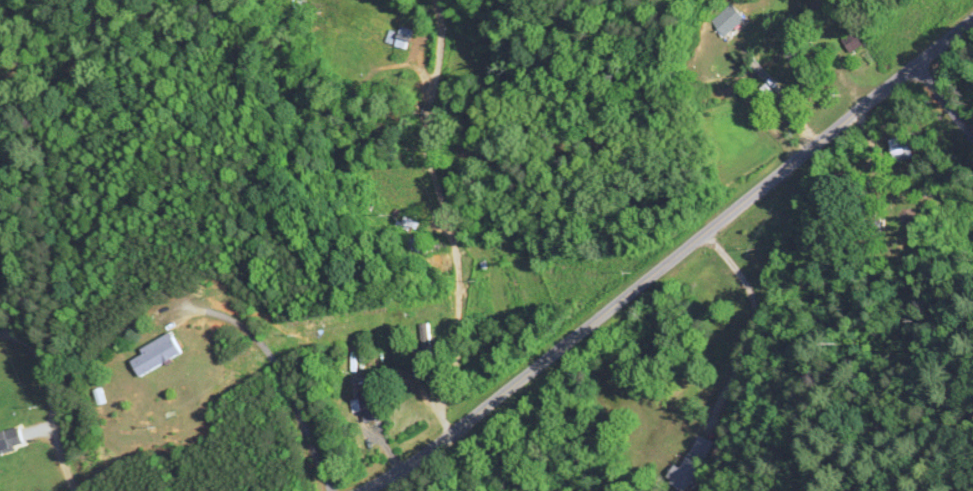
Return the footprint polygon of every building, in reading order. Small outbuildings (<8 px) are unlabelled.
[(703,21),(717,38),(739,19),(725,3),(703,21)] [(396,47),(410,50),(415,30),(401,26),(396,47)] [(841,43),(844,51),(857,46),(853,38),(841,43)] [(909,153),(899,141),(886,151),(896,163),(909,153)] [(412,232),(417,221),(401,214),(396,225),(412,232)] [(187,353),(175,333),(132,359),(144,379),(187,353)] [(357,390),(358,399),(350,400),(351,412),(364,411),(364,422),(383,421),(381,389),(357,390)] [(30,448),(25,429),(0,435),(0,455),(30,448)] [(683,490),(685,490),(704,439),(684,432),(677,450),(680,451),(674,466),(665,463),(658,482),(683,490)]
